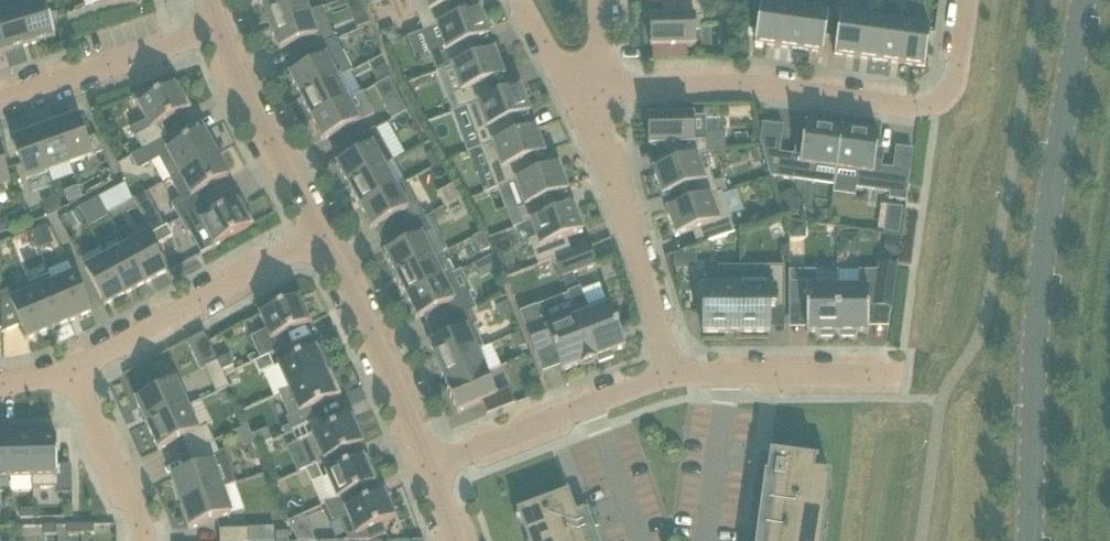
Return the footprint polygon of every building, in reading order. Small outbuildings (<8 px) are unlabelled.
[(17,0),(0,0),(3,10),(0,11),(0,33),(6,53),(30,46),(17,0)] [(30,46),(56,38),(44,0),(36,0),(33,1),(33,0),(17,0),(30,46)] [(263,6),(271,28),(308,14),(303,0),(274,0),(262,4),(263,6)] [(353,21),(366,16),(361,0),(346,0),(353,21)] [(424,32),(437,27),(454,20),(449,6),(465,0),(412,0),(424,32)] [(664,19),(650,20),(651,47),(696,46),(695,19),(703,19),(702,3),(695,3),(674,4),(663,4),(664,19)] [(784,6),(761,3),(756,42),(778,46),(784,6)] [(800,49),(806,9),(784,6),(778,46),(800,49)] [(322,9),(308,14),(271,28),(279,51),(292,46),(298,57),(333,39),(322,9)] [(823,52),(828,12),(806,9),(800,49),(823,52)] [(479,11),(454,20),(437,27),(424,32),(432,54),(439,73),(444,71),(452,68),(470,61),(471,60),(466,46),(488,37),(479,11)] [(858,57),(863,17),(841,14),(835,53),(858,57)] [(366,16),(353,21),(356,29),(370,24),(366,16)] [(880,60),(885,21),(863,17),(858,57),(880,60)] [(902,63),(908,24),(885,21),(880,60),(902,63)] [(902,63),(924,66),(930,27),(908,24),(902,63)] [(392,29),(381,33),(385,44),(396,40),(392,29)] [(432,54),(424,32),(408,38),(416,60),(432,54)] [(333,39),(298,57),(303,68),(290,75),(301,97),(337,79),(352,72),(349,66),(335,38),(333,39)] [(470,61),(452,68),(461,93),(454,96),(460,111),(466,108),(486,101),(481,86),(503,78),(494,52),(473,60),(471,60),(470,61)] [(377,82),(389,76),(385,66),(372,73),(377,82)] [(373,86),(382,103),(398,95),(390,78),(373,86)] [(337,79),(301,97),(301,98),(312,119),(348,101),(337,80),(337,79)] [(146,121),(131,130),(135,137),(142,151),(168,137),(162,125),(191,109),(178,85),(153,99),(149,92),(133,98),(138,107),(146,121)] [(466,108),(481,149),(512,137),(507,123),(529,115),(520,89),(486,101),(466,108)] [(363,93),(348,101),(312,119),(323,141),(359,123),(358,122),(374,114),(363,93)] [(398,95),(382,103),(391,121),(407,113),(398,95)] [(693,117),(648,118),(649,146),(673,146),(678,163),(697,157),(706,154),(713,153),(725,150),(725,133),(706,133),(706,141),(694,142),(693,117)] [(57,126),(70,164),(92,156),(101,153),(96,138),(86,141),(79,118),(57,126)] [(781,144),(760,141),(770,176),(793,180),(795,172),(815,175),(816,167),(836,169),(842,131),(805,125),(801,151),(796,150),(796,158),(779,155),(781,144)] [(57,126),(35,134),(48,172),(70,164),(57,126)] [(350,158),(337,165),(349,187),(384,167),(393,162),(382,140),(376,129),(344,146),(350,158)] [(516,182),(527,178),(522,163),(544,155),(535,129),(512,137),(481,149),(496,190),(516,182)] [(879,136),(842,131),(836,169),(857,173),(857,174),(856,181),(876,184),(876,186),(876,191),(876,192),(889,194),(889,200),(906,203),(910,172),(892,169),(893,172),(880,170),(881,162),(876,162),(880,136),(879,136)] [(142,151),(131,157),(138,170),(159,159),(170,180),(181,174),(216,155),(204,132),(175,148),(168,137),(142,151)] [(35,134),(13,142),(26,180),(27,180),(32,192),(53,185),(48,172),(35,134)] [(9,186),(0,148),(0,188),(9,186)] [(433,169),(443,163),(436,152),(427,158),(433,169)] [(181,174),(170,180),(181,200),(171,205),(180,220),(205,206),(198,194),(229,178),(217,156),(216,155),(181,174)] [(690,203),(717,194),(709,171),(702,173),(697,157),(678,163),(654,171),(663,197),(685,190),(690,203)] [(531,222),(550,215),(545,201),(567,192),(558,166),(527,178),(516,182),(525,208),(518,210),(524,226),(531,223),(531,222)] [(395,188),(384,167),(349,187),(361,208),(396,189),(395,188)] [(396,189),(361,208),(372,230),(386,222),(392,234),(421,220),(424,218),(405,183),(395,188),(396,189)] [(78,186),(64,192),(68,202),(82,197),(78,186)] [(447,190),(454,203),(463,198),(455,186),(447,190)] [(780,195),(788,217),(802,211),(793,190),(780,195)] [(119,204),(111,191),(98,198),(106,212),(119,204)] [(135,199),(154,233),(167,226),(149,192),(135,199)] [(721,193),(717,194),(690,203),(667,211),(676,237),(699,230),(703,244),(735,234),(721,193)] [(47,214),(61,209),(57,197),(43,202),(47,214)] [(106,212),(98,198),(81,208),(90,225),(108,215),(106,212)] [(205,206),(180,220),(188,234),(189,234),(201,255),(216,247),(215,246),(254,225),(241,201),(211,217),(205,206)] [(573,207),(550,215),(531,222),(531,223),(540,248),(533,251),(538,266),(555,260),(565,256),(560,241),(582,233),(573,207)] [(83,223),(76,210),(66,216),(72,229),(83,223)] [(399,247),(385,254),(396,277),(441,254),(445,252),(434,230),(431,232),(424,218),(423,219),(421,220),(392,234),(399,247)] [(9,233),(6,219),(0,221),(0,235),(9,233)] [(884,233),(900,235),(902,222),(886,220),(884,233)] [(791,225),(791,240),(806,240),(806,225),(791,225)] [(51,242),(44,226),(31,231),(38,248),(51,242)] [(167,226),(154,233),(159,244),(173,237),(167,226)] [(480,255),(491,249),(483,234),(473,239),(480,255)] [(900,237),(887,235),(884,256),(897,258),(900,237)] [(120,237),(99,248),(100,249),(106,260),(125,295),(145,284),(126,249),(120,237)] [(147,238),(126,249),(145,284),(166,273),(147,238)] [(590,247),(575,253),(556,260),(562,278),(597,265),(590,247)] [(85,271),(106,260),(100,249),(80,260),(85,271)] [(441,254),(396,277),(407,298),(447,278),(452,276),(446,263),(441,254)] [(685,254),(673,254),(673,269),(685,269),(685,254)] [(481,279),(496,272),(489,258),(474,265),(481,279)] [(85,271),(104,306),(125,295),(106,260),(85,271)] [(54,285),(75,276),(69,262),(48,272),(49,275),(54,285)] [(859,289),(840,290),(840,333),(842,337),(858,337),(868,333),(868,306),(873,306),(891,309),(892,305),(897,268),(879,265),(878,271),(859,271),(859,289)] [(740,280),(740,333),(769,333),(769,311),(785,311),(785,267),(768,267),(740,267),(740,280)] [(840,333),(840,290),(816,289),(816,272),(789,271),(789,307),(806,307),(806,333),(819,333),(821,337),(837,337),(840,333)] [(69,322),(54,285),(49,275),(28,285),(32,294),(48,331),(69,322)] [(75,276),(54,285),(69,322),(91,313),(90,312),(75,276)] [(447,278),(407,298),(418,320),(442,308),(448,321),(472,311),(472,312),(477,310),(469,292),(456,298),(447,278)] [(736,333),(740,333),(740,280),(697,280),(697,312),(703,312),(703,333),(736,333)] [(26,340),(48,331),(32,294),(28,285),(27,282),(1,293),(1,296),(2,333),(2,334),(21,326),(26,339),(25,339),(26,340)] [(594,360),(595,359),(597,358),(599,364),(613,358),(611,353),(625,348),(609,307),(608,307),(606,302),(588,309),(580,288),(568,293),(575,310),(594,360)] [(260,360),(269,357),(287,348),(282,336),(309,324),(298,299),(260,316),(266,331),(251,338),(260,360)] [(513,314),(508,302),(496,307),(501,320),(513,314)] [(595,360),(595,359),(594,360),(575,310),(550,320),(544,303),(519,312),(535,354),(553,347),(562,372),(581,365),(581,366),(595,360)] [(453,334),(429,345),(439,368),(472,353),(480,349),(484,348),(474,326),(478,324),(472,312),(472,311),(448,321),(453,334)] [(525,346),(520,333),(512,337),(517,350),(525,346)] [(320,349),(278,367),(289,391),(330,372),(320,349)] [(472,353),(439,368),(448,389),(449,390),(482,375),(472,353)] [(218,362),(222,372),(234,366),(230,356),(218,362)] [(274,368),(269,357),(260,360),(258,361),(255,363),(260,374),(274,368)] [(230,388),(222,372),(218,362),(204,368),(216,394),(230,388)] [(289,391),(280,395),(290,416),(286,418),(291,431),(316,420),(311,409),(341,396),(330,372),(289,391)] [(449,390),(448,389),(447,389),(457,413),(482,402),(487,415),(511,404),(515,403),(508,388),(492,395),(483,375),(482,375),(449,390)] [(140,399),(135,401),(146,426),(186,407),(175,383),(155,392),(153,389),(138,395),(140,399)] [(186,407),(146,426),(159,451),(182,440),(189,455),(214,443),(207,427),(198,431),(197,431),(196,429),(186,407)] [(316,420),(291,431),(298,446),(300,445),(310,468),(316,465),(362,445),(351,420),(324,432),(318,419),(316,420)] [(291,432),(291,431),(289,426),(282,429),(285,435),(291,432)] [(253,436),(257,447),(272,441),(267,430),(253,436)] [(33,478),(32,479),(32,489),(58,488),(58,467),(57,437),(32,438),(33,478)] [(32,438),(8,439),(9,479),(32,479),(33,478),(32,438)] [(0,439),(0,479),(9,479),(8,439),(0,439)] [(195,470),(172,478),(181,503),(222,489),(234,484),(236,484),(224,452),(219,453),(214,443),(189,455),(195,470)] [(816,462),(770,456),(767,477),(774,478),(766,540),(818,540),(827,479),(827,477),(814,475),(816,462)] [(326,476),(337,500),(351,494),(378,482),(368,457),(326,476)] [(310,468),(305,470),(312,485),(323,480),(316,465),(310,468)] [(58,488),(58,494),(72,494),(72,466),(58,467),(58,488)] [(222,489),(181,503),(190,529),(231,515),(222,489)] [(520,511),(531,540),(575,540),(567,520),(577,517),(568,493),(520,511)] [(337,500),(325,506),(332,522),(339,519),(348,540),(344,540),(372,540),(387,535),(382,525),(395,519),(384,494),(356,506),(351,494),(337,500)] [(34,510),(20,510),(21,519),(34,519),(34,510)] [(296,540),(315,540),(304,515),(288,522),(296,540)] [(94,525),(81,526),(81,535),(94,534),(94,525)] [(57,526),(44,527),(44,536),(58,535),(57,526)] [(81,526),(68,526),(68,535),(81,535),(81,526)] [(248,530),(219,531),(220,540),(248,540),(248,530)] [(276,533),(276,540),(289,540),(289,533),(276,533)]
